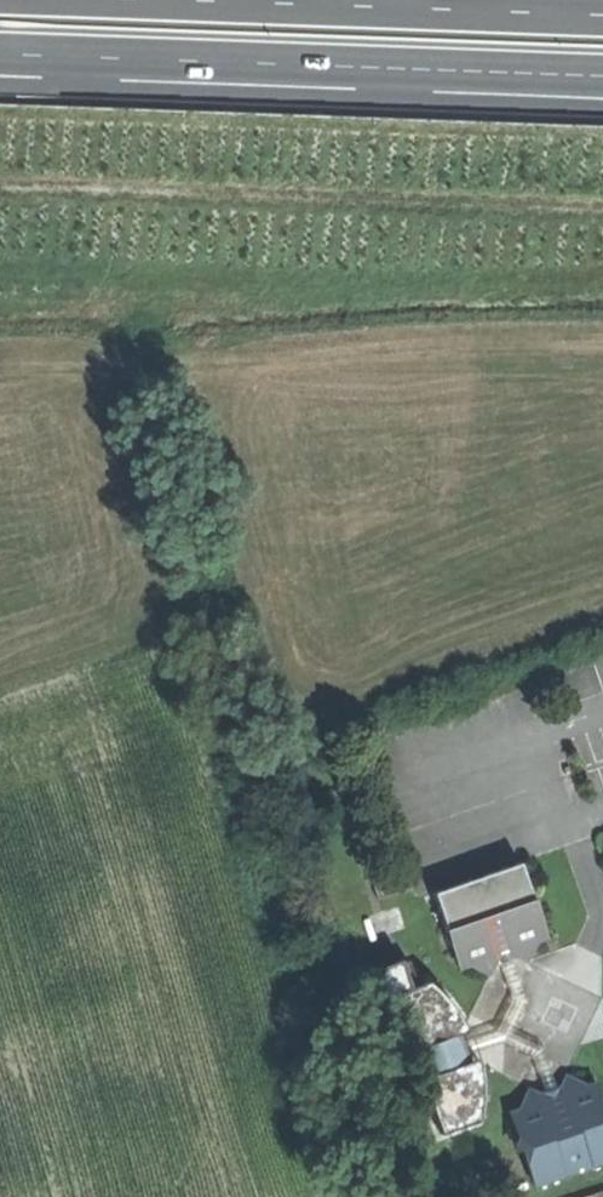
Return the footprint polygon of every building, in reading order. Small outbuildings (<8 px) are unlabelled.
[(521,862),(437,890),(457,950),(541,922),(531,892),(521,862)] [(548,936),(541,922),(457,950),(461,966),(474,962),(490,971),(502,949),(528,959),(538,938),(548,936)] [(430,980),(394,991),(410,1043),(419,1040),(423,1052),(417,1062),(427,1065),(432,1080),(426,1082),(441,1130),(479,1117),(481,1084),(470,1072),(466,1060),(471,1059),(465,1041),(461,1028),(456,1030),(453,1019),(455,1005),(430,980)] [(585,1084),(566,1070),(563,1092),(555,1095),(548,1097),(528,1083),(523,1106),(513,1110),(539,1184),(602,1161),(602,1098),(597,1080),(585,1084)]
